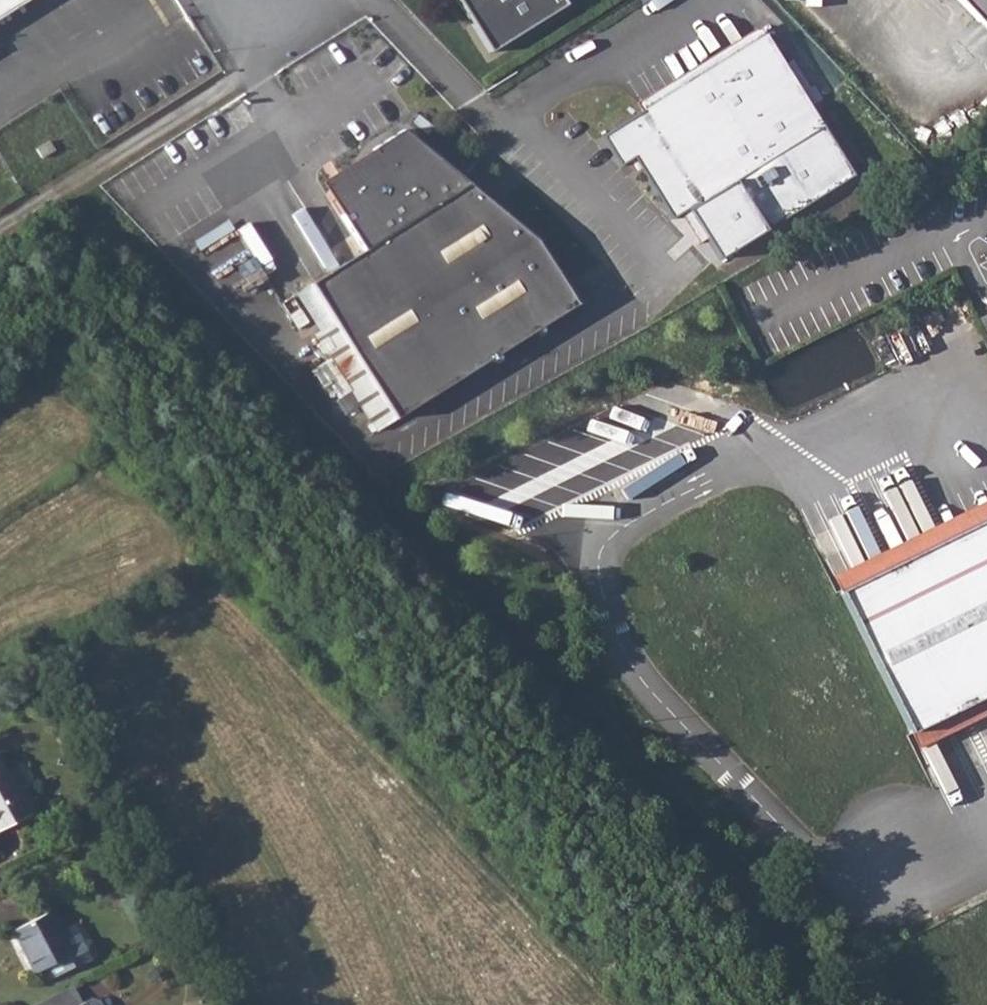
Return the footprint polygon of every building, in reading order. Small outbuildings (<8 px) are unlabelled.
[(26,0),(0,0),(0,16),(26,0)] [(490,51),(566,3),(564,0),(458,0),(490,51)] [(975,20),(986,9),(986,0),(956,0),(975,20)] [(765,34),(602,136),(621,166),(634,158),(672,219),(822,125),(810,105),(820,99),(812,87),(809,88),(792,60),(784,65),(765,34)] [(317,181),(331,200),(340,214),(339,215),(362,250),(309,283),(395,419),(531,333),(579,302),(537,237),(403,129),(372,147),(317,181)] [(904,730),(986,690),(986,523),(838,595),(904,730)] [(28,814),(0,762),(0,829),(28,814)] [(58,932),(58,930),(47,911),(11,930),(33,971),(47,964),(53,975),(89,956),(93,948),(90,942),(81,941),(72,925),(58,932)] [(26,1004),(27,1004),(77,1004),(81,1003),(70,982),(26,1004)]
